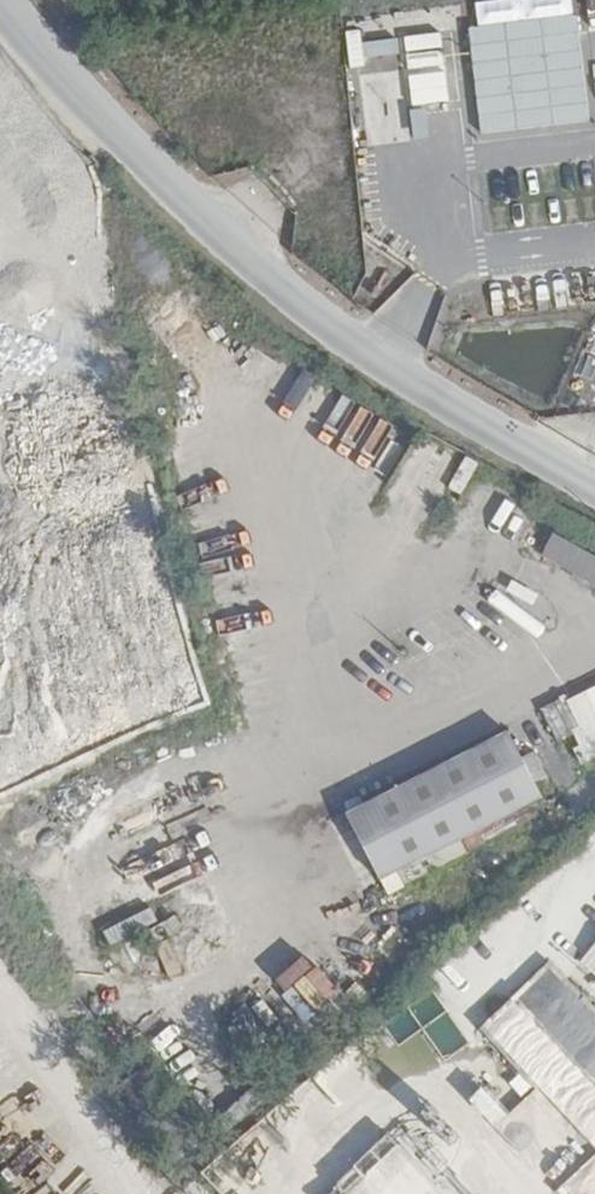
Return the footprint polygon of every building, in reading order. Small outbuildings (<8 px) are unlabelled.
[(538,555),(594,586),(594,558),(550,533),(538,555)] [(565,705),(580,733),(591,754),(594,752),(594,689),(565,705)] [(565,705),(563,700),(538,713),(555,746),(580,733),(565,705)] [(501,739),(343,818),(380,888),(534,808),(501,739)] [(110,944),(133,932),(126,919),(103,931),(110,944)] [(575,965),(594,980),(594,939),(575,965)] [(545,961),(477,1031),(594,1146),(594,1010),(545,961)] [(380,1023),(391,1041),(442,1009),(431,991),(380,1023)] [(481,1088),(468,1098),(490,1126),(502,1116),(481,1088)]
